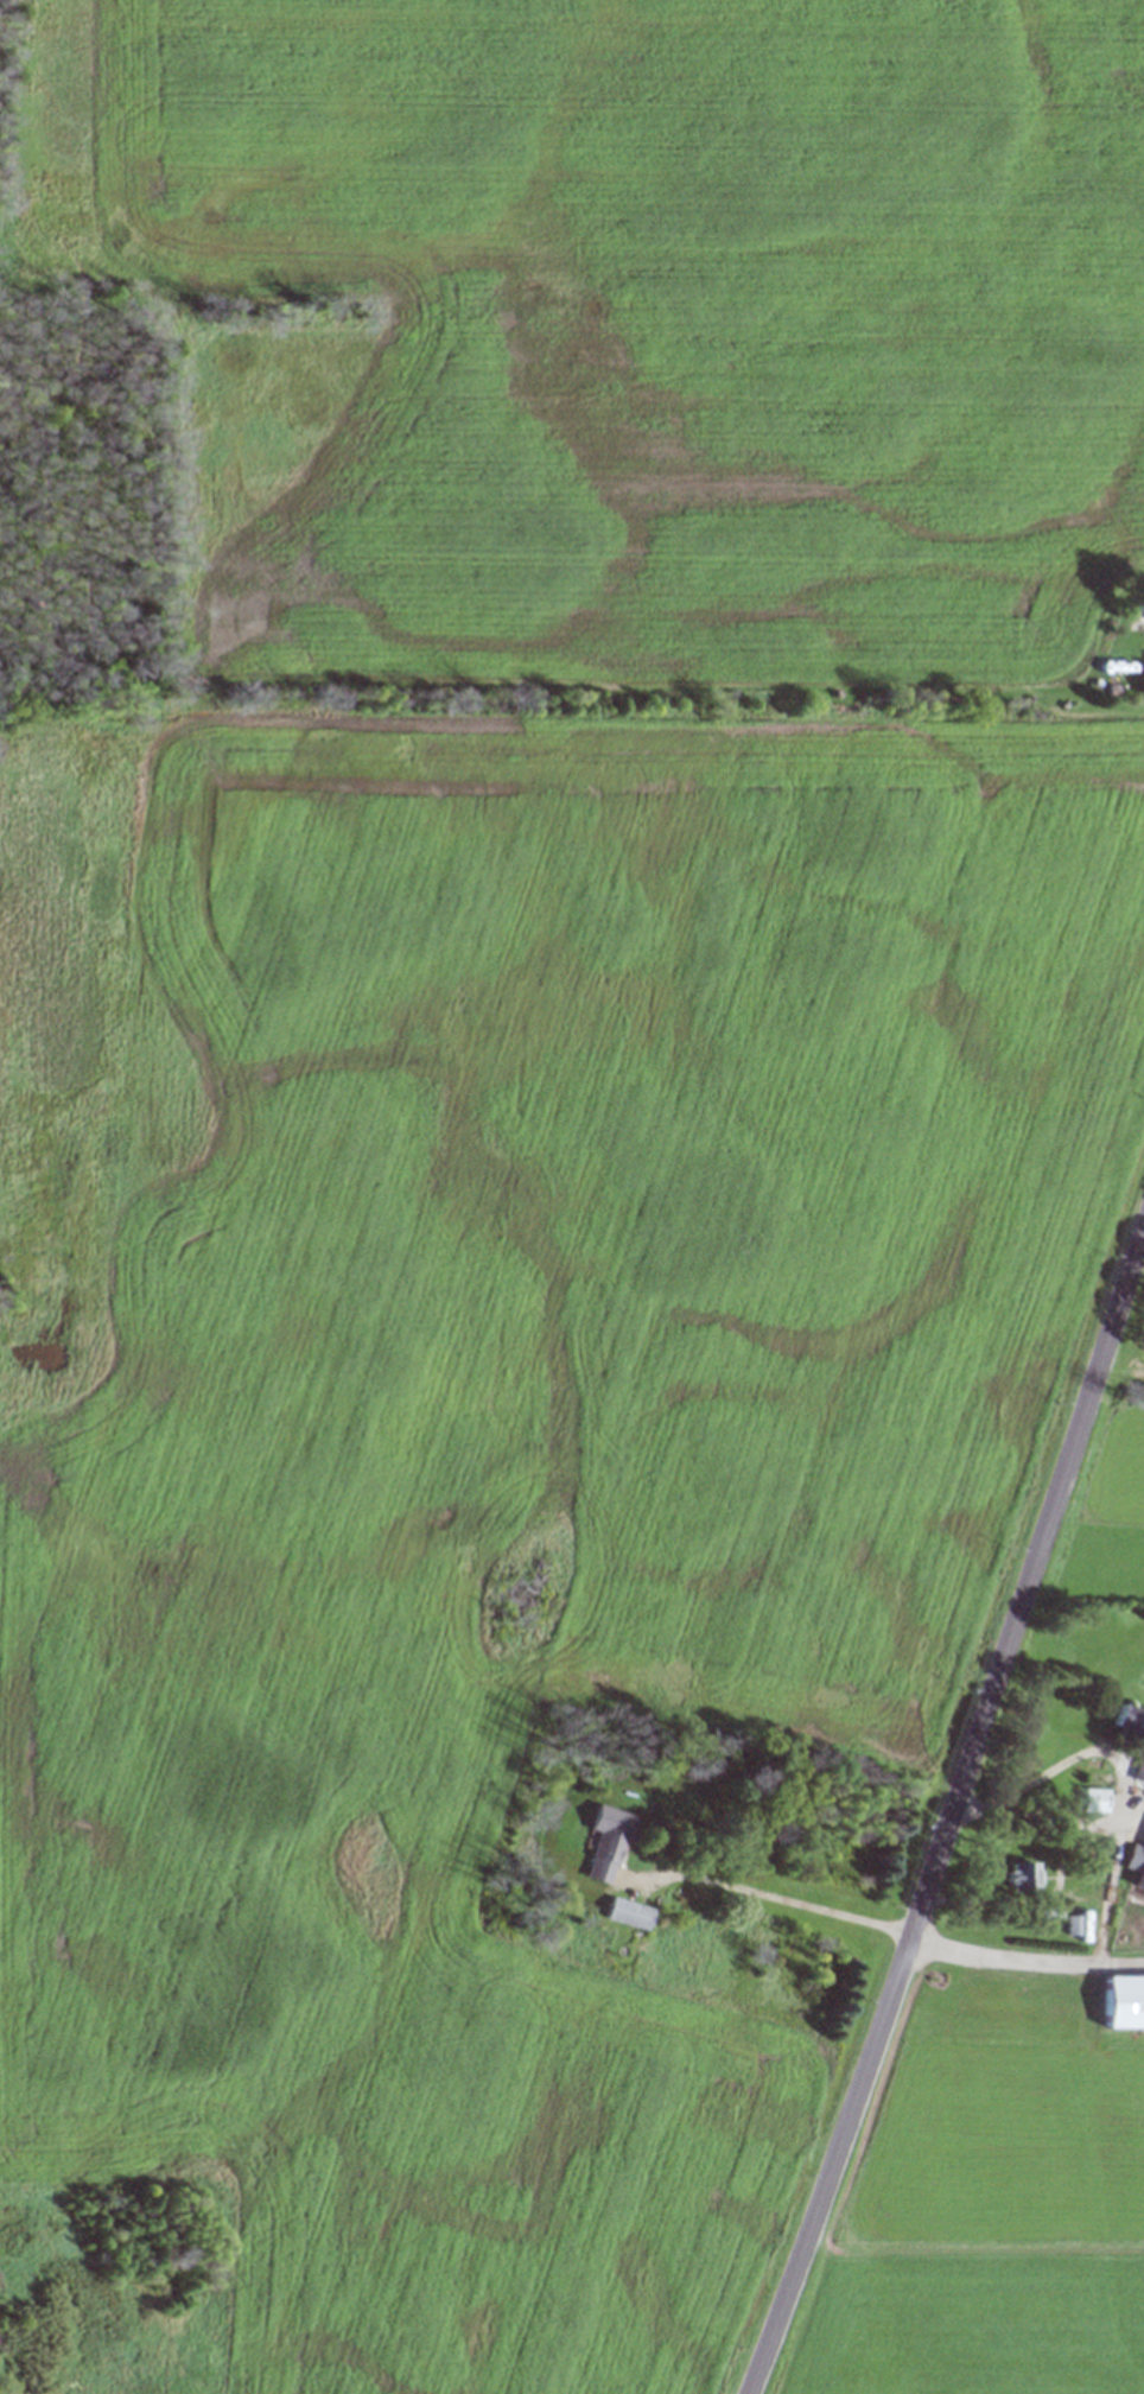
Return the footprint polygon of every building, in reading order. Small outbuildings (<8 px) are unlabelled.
[(1114,1704),(1108,1727),(1141,1736),(1129,1781),(1143,1785),(1143,1712),(1114,1704)] [(707,1817),(717,1789),(692,1780),(688,1789),(676,1785),(671,1798),(683,1802),(681,1808),(707,1817)] [(1129,1886),(1143,1891),(1143,1841),(1129,1886)] [(1031,1862),(1003,1862),(1003,1891),(1031,1891),(1031,1862)] [(598,1917),(640,1929),(646,1908),(604,1896),(598,1917)] [(1060,1937),(1091,1937),(1091,1915),(1060,1915),(1060,1937)] [(1143,2029),(1143,1975),(1100,1975),(1100,2029),(1143,2029)]
